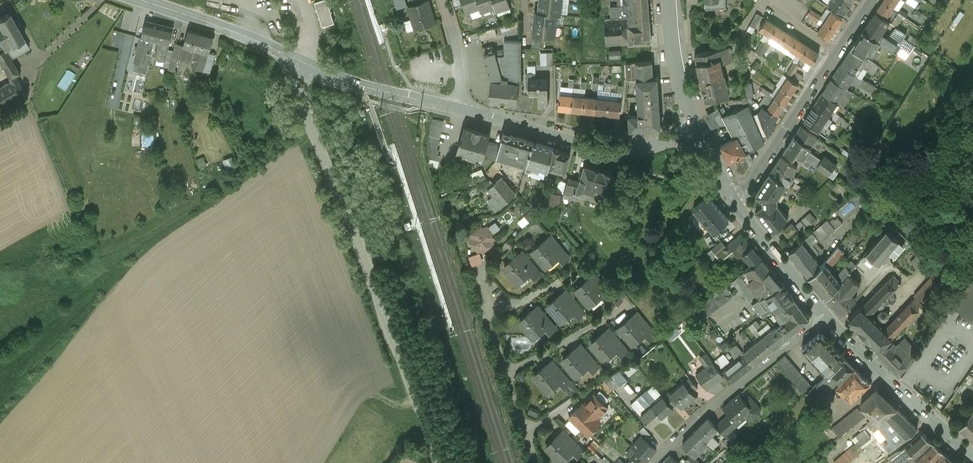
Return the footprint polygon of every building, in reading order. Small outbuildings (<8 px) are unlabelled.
[(324,24),(335,20),(329,0),(316,0),(324,24)] [(408,5),(412,16),(405,19),(408,29),(435,20),(429,0),(422,0),(408,5)] [(466,9),(480,4),(479,0),(464,0),(466,9)] [(539,9),(535,8),(535,9),(561,11),(562,0),(540,0),(539,9)] [(626,41),(651,40),(648,0),(623,0),(626,41)] [(845,11),(852,0),(829,0),(845,11)] [(886,0),(881,0),(876,8),(886,16),(893,5),(886,0)] [(816,9),(811,5),(807,11),(813,14),(816,9)] [(893,5),(886,16),(891,19),(896,11),(898,8),(893,5)] [(924,18),(927,12),(915,7),(912,13),(924,18)] [(832,8),(825,19),(835,26),(842,15),(832,8)] [(561,11),(535,9),(534,20),(556,22),(557,11),(561,12),(561,11)] [(821,13),(816,9),(813,14),(818,18),(821,13)] [(756,10),(750,22),(755,25),(761,12),(756,10)] [(9,11),(0,16),(0,23),(12,44),(18,40),(24,37),(9,11)] [(872,13),(863,28),(880,39),(889,45),(894,39),(891,37),(892,36),(889,34),(886,38),(880,33),(887,23),(872,13)] [(777,22),(766,15),(760,26),(770,33),(777,22)] [(517,18),(500,24),(502,29),(519,24),(517,18)] [(835,26),(825,19),(818,29),(828,36),(835,26)] [(160,23),(146,20),(142,36),(153,39),(156,39),(160,23)] [(556,22),(534,20),(533,32),(545,33),(555,34),(556,22)] [(787,29),(777,22),(770,33),(781,40),(787,29)] [(0,23),(0,39),(5,48),(12,44),(0,23)] [(174,27),(160,23),(156,39),(159,40),(170,43),(174,27)] [(906,31),(896,24),(891,31),(901,38),(906,31)] [(482,33),(497,29),(495,25),(481,29),(482,33)] [(880,39),(863,28),(850,47),(864,55),(868,50),(876,55),(880,48),(876,46),(880,39)] [(201,32),(190,29),(186,44),(191,46),(197,47),(201,32)] [(728,29),(717,31),(718,37),(730,35),(728,29)] [(798,36),(787,29),(781,40),(791,47),(798,36)] [(214,36),(201,32),(197,47),(199,48),(206,50),(209,51),(214,36)] [(153,39),(142,36),(139,47),(136,46),(135,47),(139,48),(136,60),(147,63),(153,39)] [(808,43),(798,36),(791,47),(801,53),(808,43)] [(522,37),(505,37),(505,51),(505,62),(522,62),(522,37)] [(768,41),(763,38),(759,44),(765,47),(768,41)] [(11,80),(16,77),(15,74),(19,71),(5,48),(0,39),(0,62),(11,80)] [(23,50),(18,40),(12,44),(18,53),(23,50)] [(170,43),(159,40),(155,56),(165,59),(166,59),(168,48),(170,43)] [(493,42),(483,44),(492,77),(493,77),(506,79),(505,75),(502,74),(495,47),(493,42)] [(731,43),(719,46),(722,58),(722,61),(731,59),(734,58),(731,43)] [(819,50),(808,43),(801,53),(797,60),(800,62),(799,63),(802,64),(807,57),(812,61),(819,50)] [(174,50),(169,67),(175,69),(178,58),(174,56),(177,45),(176,44),(174,50)] [(185,47),(177,45),(174,56),(178,58),(181,58),(182,56),(187,58),(191,46),(186,44),(185,47)] [(765,47),(759,44),(756,49),(761,52),(765,47)] [(503,45),(495,47),(502,74),(505,75),(505,62),(505,51),(504,51),(503,45)] [(698,63),(722,58),(719,46),(695,51),(698,63)] [(850,47),(840,62),(854,71),(864,55),(850,47)] [(168,48),(166,59),(165,59),(163,66),(169,67),(174,50),(168,48)] [(206,50),(199,48),(193,66),(200,68),(206,50)] [(878,63),(868,56),(863,64),(873,71),(878,63)] [(653,75),(652,58),(626,60),(627,77),(637,77),(637,76),(653,75)] [(722,58),(698,63),(700,76),(724,71),(723,66),(722,61),(722,58)] [(797,60),(794,59),(791,64),(796,68),(799,63),(800,62),(797,60)] [(522,62),(505,62),(505,75),(506,79),(518,80),(519,80),(522,80),(522,62)] [(854,71),(840,62),(832,75),(846,84),(854,71)] [(796,68),(791,64),(787,70),(792,73),(796,68)] [(536,70),(526,70),(526,87),(529,87),(529,76),(536,76),(536,70)] [(703,87),(727,82),(732,81),(730,75),(731,74),(732,73),(731,72),(731,71),(729,71),(728,71),(727,72),(727,70),(724,71),(700,76),(703,87)] [(181,73),(179,80),(191,83),(193,75),(181,73)] [(798,81),(788,74),(781,85),(791,92),(798,81)] [(536,76),(529,76),(529,87),(539,87),(539,104),(549,103),(548,75),(536,76)] [(637,76),(637,77),(639,111),(629,111),(630,126),(661,124),(658,75),(653,75),(637,76)] [(846,84),(832,75),(823,89),(837,99),(844,88),(847,85),(846,84)] [(25,92),(16,77),(11,80),(0,86),(0,107),(25,92)] [(506,79),(493,77),(492,77),(492,78),(490,97),(490,98),(517,101),(517,100),(519,81),(519,80),(518,80),(506,79)] [(745,78),(729,82),(729,85),(738,83),(740,91),(746,90),(745,83),(745,78)] [(727,82),(703,87),(705,99),(729,94),(727,82)] [(791,92),(781,85),(774,95),(785,102),(791,92)] [(861,94),(847,85),(844,88),(848,90),(846,94),(846,97),(855,102),(861,94)] [(837,99),(823,89),(814,102),(829,112),(837,99)] [(573,93),(560,91),(559,106),(571,107),(573,93)] [(774,95),(769,92),(767,95),(766,93),(760,101),(763,103),(778,113),(785,102),(774,95)] [(585,94),(573,93),(571,107),(583,109),(585,94)] [(597,95),(585,94),(583,109),(595,110),(597,95)] [(609,96),(597,95),(595,110),(608,111),(609,96)] [(622,98),(609,96),(608,111),(620,112),(622,98)] [(749,102),(723,113),(725,118),(734,135),(738,133),(746,149),(749,148),(759,143),(751,128),(758,124),(753,112),(749,102)] [(829,112),(814,102),(804,118),(827,134),(827,133),(830,128),(830,126),(823,121),(829,113),(829,112)] [(778,113),(763,103),(758,110),(753,112),(758,124),(764,122),(768,133),(769,132),(770,130),(769,130),(771,128),(771,129),(773,126),(772,126),(773,124),(774,125),(776,121),(773,120),(778,113)] [(719,105),(705,112),(712,125),(725,118),(719,105)] [(844,115),(835,108),(831,114),(840,121),(844,115)] [(433,116),(427,144),(429,144),(428,150),(430,150),(429,156),(439,158),(440,152),(439,152),(440,146),(438,146),(444,118),(433,116)] [(768,133),(764,122),(758,124),(764,138),(763,136),(769,133),(769,132),(768,133)] [(817,134),(800,123),(784,148),(793,154),(796,149),(804,154),(808,148),(817,134)] [(491,131),(465,124),(457,150),(483,158),(484,154),(489,138),(491,131)] [(758,124),(751,128),(759,143),(765,140),(764,138),(758,124)] [(143,144),(156,143),(155,129),(143,129),(143,144)] [(533,139),(503,130),(500,141),(497,151),(512,156),(511,158),(515,159),(516,157),(527,160),(533,139)] [(734,135),(721,142),(730,158),(746,149),(738,133),(734,135)] [(500,141),(489,138),(484,154),(495,158),(497,151),(500,141)] [(554,145),(533,139),(527,160),(527,162),(530,162),(529,165),(532,166),(533,161),(549,165),(554,145)] [(831,143),(821,156),(808,148),(804,154),(829,171),(834,163),(836,164),(838,162),(839,162),(845,154),(831,143)] [(561,148),(554,145),(549,164),(566,170),(570,151),(561,148)] [(746,149),(730,158),(736,170),(745,170),(753,157),(749,148),(746,149)] [(231,153),(223,159),(228,170),(235,164),(231,153)] [(776,161),(793,171),(798,163),(781,153),(776,161)] [(793,171),(776,161),(770,169),(787,180),(793,171)] [(604,168),(586,163),(581,177),(569,174),(564,192),(576,195),(579,188),(597,193),(598,189),(608,192),(611,183),(618,185),(621,173),(615,171),(613,168),(608,166),(604,168)] [(544,176),(546,170),(533,166),(531,172),(544,176)] [(770,200),(777,202),(777,196),(787,180),(770,169),(755,193),(762,198),(763,203),(770,200)] [(485,171),(475,175),(477,180),(487,176),(485,171)] [(502,174),(493,181),(490,178),(481,185),(485,189),(488,186),(502,203),(516,191),(502,174)] [(544,186),(535,183),(532,200),(541,202),(544,186)] [(563,191),(546,186),(541,207),(558,212),(563,191)] [(729,217),(709,193),(694,205),(705,218),(700,223),(709,234),(729,217)] [(175,197),(168,201),(171,206),(178,202),(175,197)] [(765,218),(781,206),(777,202),(770,200),(763,203),(757,209),(765,218)] [(846,202),(827,218),(829,220),(828,222),(833,228),(834,230),(841,224),(842,224),(855,212),(846,202)] [(781,206),(765,218),(774,228),(787,214),(781,206)] [(811,209),(801,217),(806,225),(817,217),(811,209)] [(806,225),(801,217),(795,221),(801,229),(806,225)] [(826,220),(803,238),(814,252),(817,250),(818,251),(825,245),(821,239),(833,228),(828,222),(826,220)] [(912,239),(891,220),(886,226),(899,236),(907,244),(912,239)] [(792,221),(784,227),(788,232),(796,226),(792,221)] [(482,224),(470,233),(472,235),(469,237),(478,249),(481,247),(483,249),(494,241),(492,238),(495,236),(491,232),(493,231),(487,224),(488,224),(488,223),(484,226),(482,224)] [(886,226),(867,249),(879,259),(899,236),(886,226)] [(741,230),(728,241),(728,242),(733,247),(733,248),(739,254),(744,250),(752,262),(762,255),(752,243),(752,244),(741,230)] [(546,237),(533,248),(546,264),(559,254),(559,253),(553,246),(546,237)] [(803,238),(802,237),(789,248),(809,273),(821,262),(814,252),(803,238)] [(722,238),(712,245),(717,251),(726,243),(722,238)] [(569,254),(558,241),(553,246),(559,253),(559,254),(563,259),(569,254)] [(726,243),(717,251),(712,245),(708,248),(715,258),(719,255),(721,257),(733,248),(733,247),(728,242),(726,243)] [(821,262),(809,273),(817,283),(832,269),(828,264),(832,260),(844,247),(839,243),(824,259),(825,259),(821,262)] [(686,251),(677,258),(684,267),(692,260),(686,251)] [(916,252),(911,258),(916,263),(922,258),(916,252)] [(517,253),(505,264),(518,280),(530,269),(531,269),(524,262),(517,253)] [(762,255),(753,262),(752,262),(746,267),(733,277),(749,295),(762,286),(767,291),(767,292),(768,292),(783,280),(783,279),(763,255),(762,255)] [(540,270),(529,257),(524,262),(531,269),(530,269),(535,275),(540,270)] [(832,269),(817,283),(825,294),(843,276),(848,270),(851,268),(846,262),(839,270),(840,271),(837,275),(832,269)] [(843,276),(825,294),(841,310),(857,295),(851,290),(853,288),(860,281),(848,270),(843,276)] [(893,271),(861,303),(869,311),(878,302),(880,304),(881,304),(886,298),(884,296),(901,279),(893,271)] [(957,294),(972,305),(972,272),(957,294)] [(596,284),(589,276),(577,287),(590,302),(602,292),(603,292),(596,284)] [(607,298),(613,293),(602,280),(596,284),(603,292),(602,292),(607,298)] [(783,280),(768,292),(772,297),(788,286),(783,280)] [(724,283),(704,298),(698,303),(707,313),(712,308),(733,292),(733,291),(729,286),(726,285),(724,283)] [(772,297),(774,301),(778,306),(795,295),(788,286),(772,297)] [(869,311),(861,303),(849,315),(879,345),(880,345),(887,338),(919,306),(917,304),(922,299),(919,296),(921,294),(917,290),(883,325),(880,322),(882,320),(880,318),(883,315),(886,316),(888,313),(888,308),(886,306),(881,305),(878,309),(879,311),(878,312),(877,310),(875,312),(877,313),(876,314),(874,312),(872,314),(869,311)] [(561,292),(549,302),(562,318),(574,308),(568,300),(561,292)] [(584,308),(573,295),(568,300),(574,308),(578,313),(584,308)] [(766,295),(761,298),(760,296),(751,301),(754,305),(752,306),(753,309),(755,309),(770,299),(768,296),(766,295)] [(782,319),(802,305),(795,295),(778,306),(774,309),(782,319)] [(774,301),(761,310),(763,314),(771,308),(773,311),(774,309),(778,306),(774,301)] [(744,311),(739,314),(743,319),(748,316),(747,315),(752,312),(746,304),(741,306),(744,311)] [(802,305),(782,319),(776,323),(776,322),(773,325),(777,329),(783,337),(786,334),(809,315),(802,305)] [(540,316),(533,308),(520,319),(533,334),(546,324),(540,316)] [(556,324),(545,311),(540,316),(546,324),(550,329),(556,324)] [(632,314),(619,325),(633,341),(645,330),(646,330),(639,322),(632,314)] [(761,321),(756,316),(753,319),(757,325),(761,321)] [(655,331),(644,318),(639,322),(646,330),(645,330),(650,335),(655,331)] [(767,329),(778,341),(781,338),(775,331),(777,329),(773,325),(767,329)] [(747,332),(743,327),(739,330),(744,335),(747,332)] [(778,341),(767,329),(763,333),(773,345),(778,341)] [(823,330),(819,329),(802,343),(813,355),(811,356),(816,361),(818,360),(827,370),(844,353),(845,353),(823,330)] [(603,330),(591,341),(605,357),(617,347),(617,346),(610,338),(603,330)] [(773,345),(763,333),(754,340),(764,352),(773,345)] [(627,347),(616,334),(610,338),(617,346),(617,347),(621,352),(627,347)] [(901,342),(896,347),(891,341),(890,341),(887,338),(880,345),(879,345),(877,347),(899,369),(908,360),(913,354),(901,342)] [(764,352),(754,340),(744,348),(745,350),(754,360),(764,352)] [(737,341),(729,346),(734,351),(741,345),(737,341)] [(655,342),(643,352),(647,356),(658,346),(655,342)] [(582,354),(575,346),(563,357),(576,373),(588,362),(589,362),(582,354)] [(713,358),(706,348),(701,352),(707,360),(710,358),(711,360),(713,358)] [(599,363),(588,350),(582,354),(589,362),(588,362),(593,368),(599,363)] [(745,350),(724,367),(733,378),(754,361),(754,360),(745,350)] [(813,382),(786,351),(777,358),(804,390),(806,388),(813,382)] [(828,370),(818,380),(821,384),(825,388),(837,376),(840,378),(855,364),(844,353),(827,370),(828,370)] [(711,360),(697,371),(707,385),(714,380),(719,377),(724,372),(713,358),(711,360)] [(554,370),(547,362),(534,373),(548,389),(560,378),(554,370)] [(628,364),(622,367),(626,372),(632,369),(628,364)] [(840,378),(836,382),(842,388),(841,388),(840,388),(839,388),(838,390),(842,394),(845,390),(851,396),(871,378),(856,364),(855,364),(840,378)] [(570,379),(559,366),(554,370),(560,378),(564,384),(570,379)] [(622,367),(604,376),(611,385),(630,375),(626,372),(622,367)] [(698,383),(690,373),(684,378),(692,388),(698,383)] [(684,378),(671,390),(679,399),(682,403),(696,391),(692,388),(684,378)] [(818,380),(817,379),(813,382),(806,388),(811,393),(821,384),(818,380)] [(870,409),(887,393),(883,389),(878,384),(861,400),(870,409)] [(653,393),(647,386),(642,390),(648,397),(653,393)] [(671,390),(669,388),(664,392),(673,404),(679,399),(671,390)] [(648,397),(642,390),(638,394),(643,401),(648,397)] [(740,390),(724,404),(730,410),(725,414),(734,424),(739,419),(738,418),(745,412),(748,415),(753,415),(760,410),(760,405),(750,393),(745,397),(740,390)] [(595,391),(581,405),(590,414),(580,423),(588,431),(598,422),(593,417),(607,403),(595,391)] [(663,392),(652,401),(662,413),(673,404),(664,392),(663,392)] [(887,393),(870,409),(873,412),(868,417),(872,422),(880,416),(897,402),(892,398),(887,393)] [(662,413),(652,401),(641,410),(651,422),(662,413)] [(858,402),(832,423),(840,432),(865,411),(858,402)] [(897,402),(880,416),(884,420),(890,415),(896,411),(901,406),(897,402)] [(581,405),(579,403),(570,413),(580,423),(590,414),(581,405)] [(967,412),(959,421),(972,433),(972,403),(967,412)] [(896,411),(903,419),(909,414),(901,406),(896,411)] [(903,419),(896,411),(890,415),(898,423),(903,419)] [(716,422),(709,413),(695,427),(706,437),(718,424),(716,422)] [(725,414),(716,422),(718,424),(725,432),(734,424),(725,414)] [(903,419),(911,427),(917,423),(909,414),(903,419)] [(898,423),(890,415),(884,420),(880,423),(887,432),(888,432),(889,434),(894,440),(906,432),(898,423)] [(911,427),(903,419),(898,423),(906,432),(911,427)] [(867,427),(864,424),(852,434),(855,437),(867,427)] [(903,443),(896,445),(888,451),(898,462),(903,462),(906,461),(916,452),(917,453),(933,437),(921,426),(903,443)] [(695,427),(683,440),(695,452),(708,439),(706,437),(695,427)] [(867,427),(855,437),(856,438),(859,442),(871,432),(868,429),(867,427)] [(559,432),(547,444),(562,458),(573,447),(566,440),(559,432)] [(657,446),(642,433),(633,443),(638,448),(647,457),(657,446)] [(583,447),(571,435),(566,440),(573,447),(578,452),(583,447)] [(915,454),(918,458),(918,459),(916,461),(914,459),(910,462),(926,462),(930,460),(944,447),(933,437),(917,453),(915,454)] [(596,438),(589,445),(593,449),(600,442),(596,438)] [(834,457),(840,462),(844,462),(863,447),(859,442),(856,438),(834,457)] [(760,447),(753,440),(739,452),(746,459),(760,447)] [(930,460),(933,462),(950,462),(957,457),(944,446),(944,447),(930,460)] [(606,455),(602,451),(600,453),(596,449),(592,452),(603,462),(614,462),(613,462),(620,455),(613,448),(606,455)] [(624,462),(642,462),(647,457),(638,448),(626,461),(624,462)] [(691,451),(686,457),(692,462),(703,462),(691,451)] [(659,462),(678,462),(679,462),(670,452),(659,462)] [(620,455),(613,462),(614,462),(624,462),(626,461),(620,455)]
